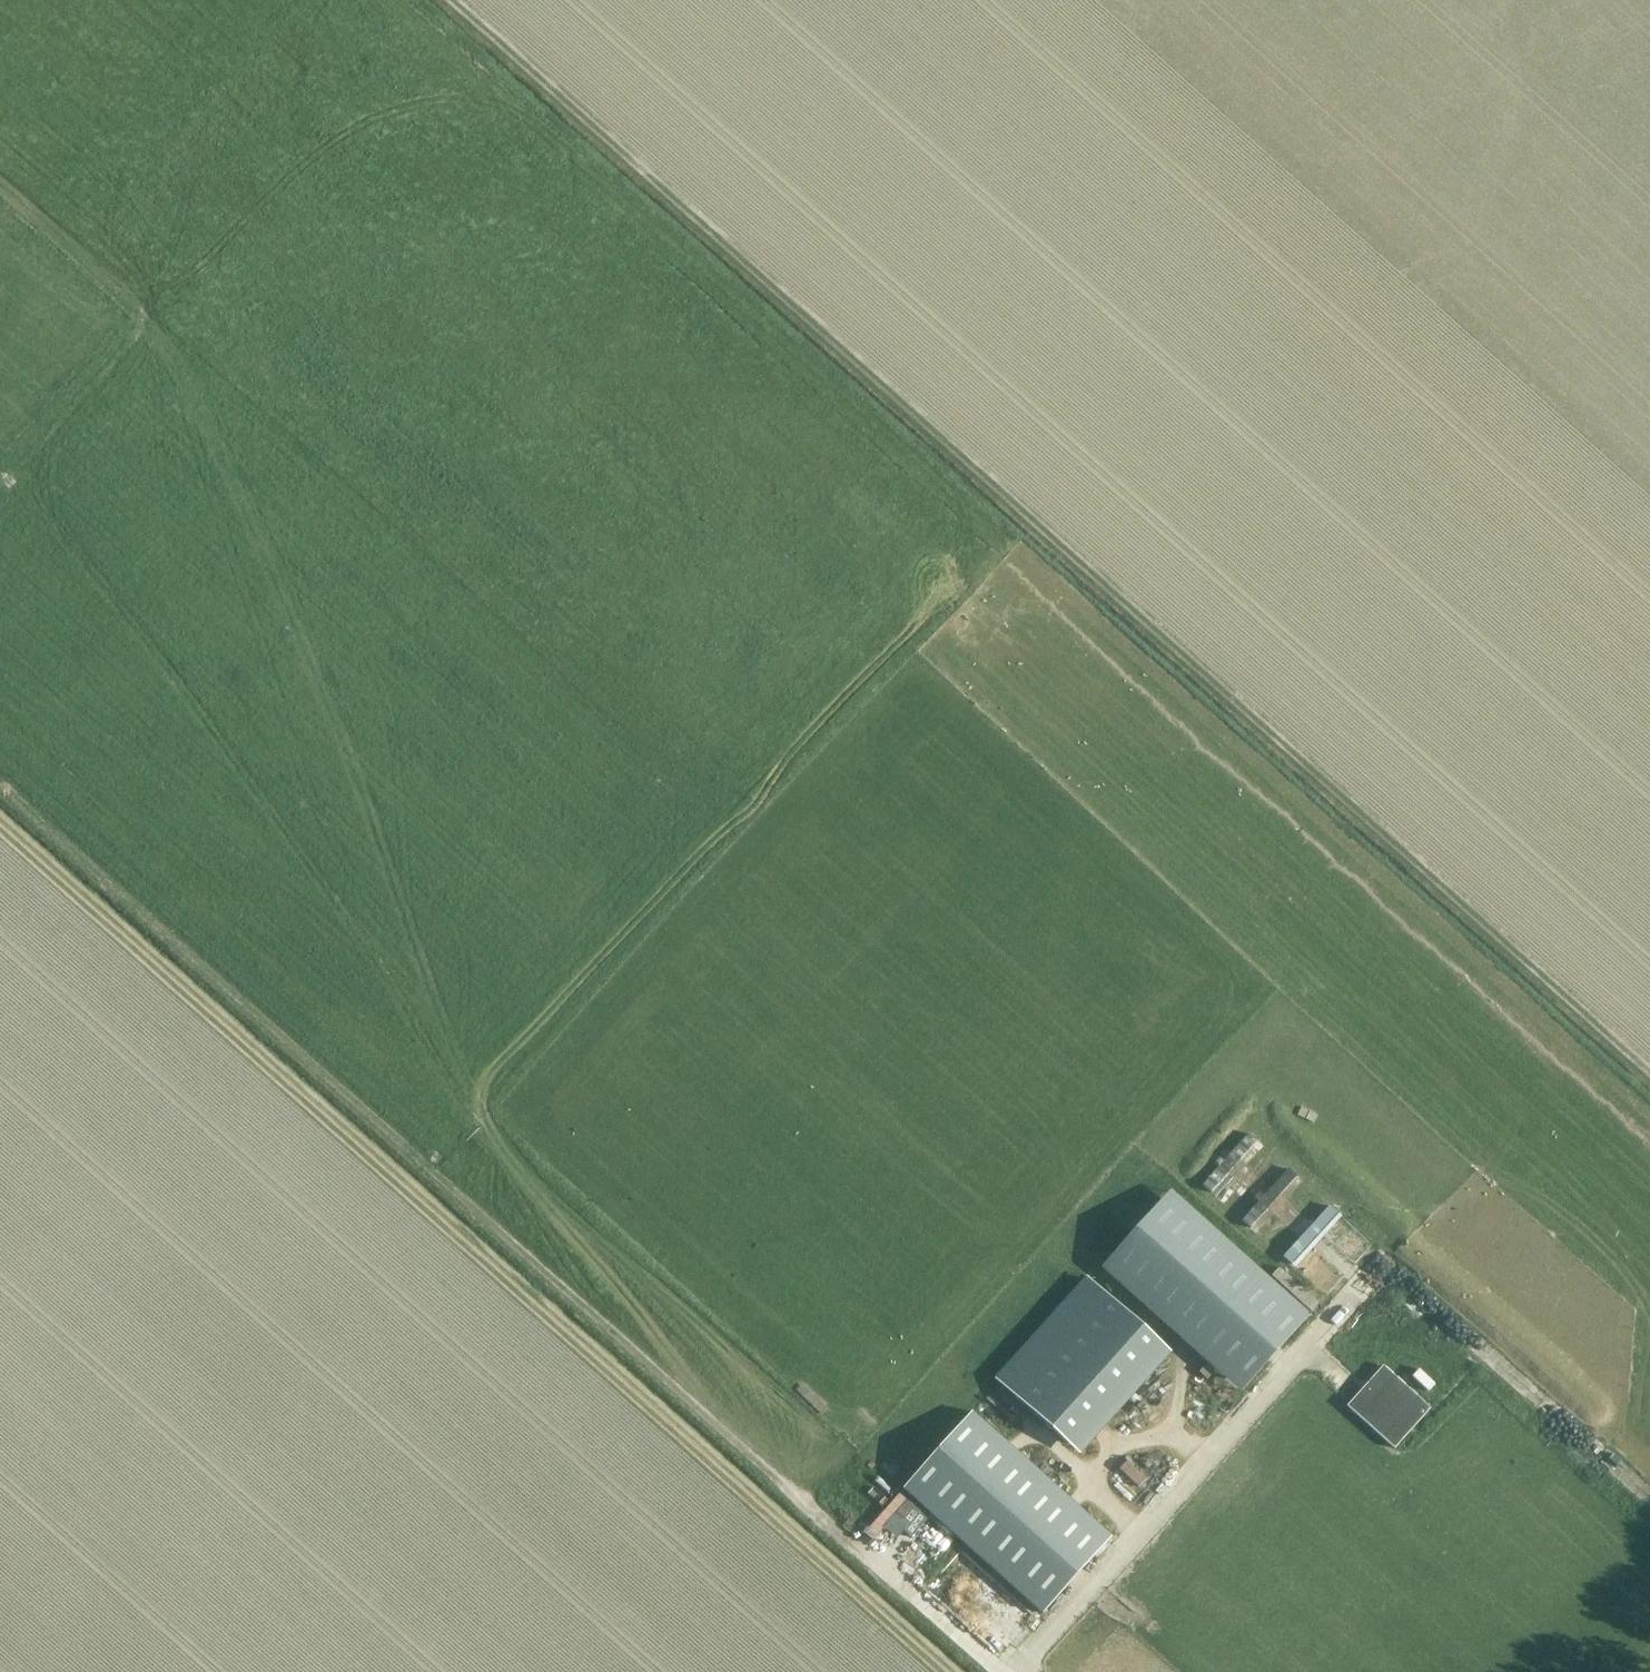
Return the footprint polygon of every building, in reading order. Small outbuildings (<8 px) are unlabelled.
[(1212,1190),(1259,1139),(1250,1132),(1204,1182),(1212,1190)] [(1252,1225),(1298,1175),(1289,1167),(1244,1217),(1252,1225)] [(1310,1316),(1170,1191),(1101,1268),(1241,1393),(1310,1316)] [(1295,1267),(1343,1215),(1330,1204),(1282,1255),(1295,1267)] [(1280,1266),(1273,1273),(1297,1297),(1304,1289),(1280,1266)] [(1158,1342),(1090,1280),(998,1382),(1067,1444),(1158,1342)] [(1415,1430),(1443,1396),(1402,1362),(1374,1396),(1415,1430)] [(1111,1537),(972,1412),(903,1489),(1042,1614),(1111,1537)]
